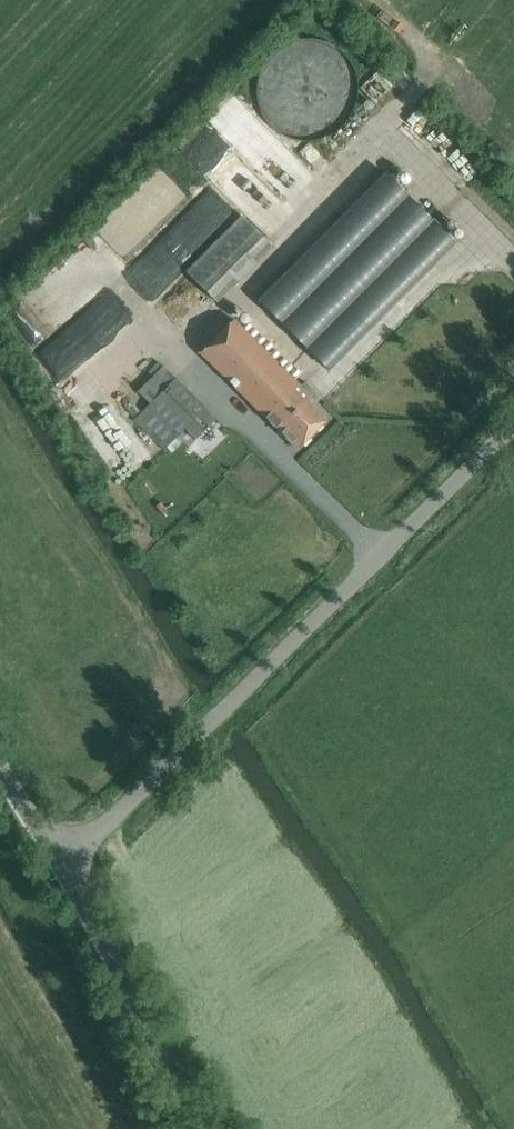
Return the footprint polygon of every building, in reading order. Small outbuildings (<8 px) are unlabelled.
[(291,138),(308,141),(326,138),(341,130),(353,116),(360,100),(360,82),(354,65),(343,51),(328,42),(311,38),(293,40),(279,47),(268,58),(260,72),(257,87),(259,103),(265,117),(275,129),(291,138)] [(234,92),(207,111),(216,123),(243,104),(234,92)] [(385,172),(258,300),(328,370),(455,242),(385,172)] [(241,216),(186,272),(216,302),(271,245),(241,216)] [(58,283),(8,316),(51,378),(114,334),(91,300),(76,310),(58,283)] [(310,396),(233,319),(200,352),(297,449),(324,421),(305,402),(310,396)] [(113,396),(131,381),(104,349),(86,363),(113,396)] [(216,418),(175,378),(158,361),(147,372),(151,377),(137,391),(149,403),(133,420),(163,450),(166,447),(171,452),(181,442),(176,437),(185,428),(196,438),(216,418)] [(55,389),(126,476),(147,458),(77,372),(55,389)]
